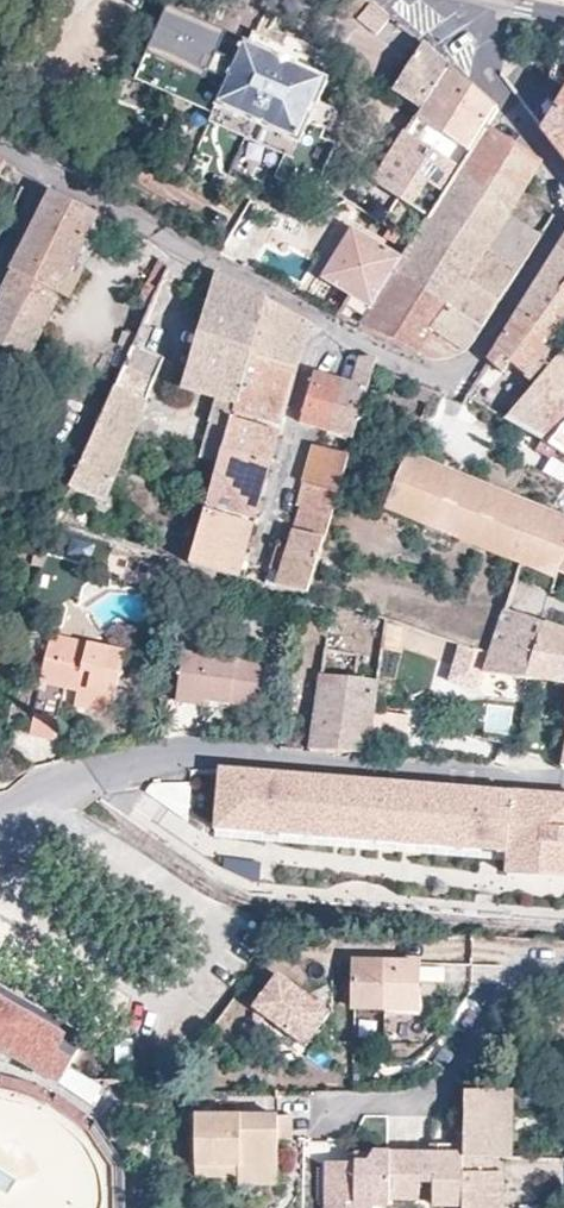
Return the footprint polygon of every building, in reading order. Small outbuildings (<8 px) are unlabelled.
[(226,34),(168,8),(136,80),(213,114),(201,141),(283,177),(298,144),(300,145),(310,124),(329,133),(339,111),(319,103),(329,81),(326,79),(333,65),(330,64),(332,59),(258,25),(255,31),(252,30),(247,43),(244,42),(235,62),(217,54),(226,34)] [(441,62),(423,46),(394,91),(422,110),(449,69),(441,62)] [(472,89),(449,69),(422,110),(374,182),(378,184),(399,199),(428,218),(488,128),(499,113),(472,89)] [(543,132),(563,160),(563,98),(543,132)] [(526,154),(488,128),(428,218),(412,242),(402,258),(359,329),(422,359),(428,361),(435,361),(445,360),(453,359),(459,357),(465,354),(434,333),(449,309),(487,248),(520,270),(542,235),(509,214),(541,164),(526,154)] [(392,210),(399,199),(378,184),(371,195),(392,210)] [(100,217),(52,194),(30,236),(79,258),(100,217)] [(89,264),(110,222),(100,217),(79,258),(89,264)] [(402,258),(353,228),(321,279),(350,296),(337,319),(359,329),(402,258)] [(30,236),(0,298),(0,347),(28,361),(60,296),(79,258),(30,236)] [(518,313),(556,343),(563,333),(563,240),(518,313)] [(483,331),(520,270),(487,248),(449,309),(483,331)] [(69,301),(89,264),(79,258),(60,296),(69,301)] [(159,288),(168,268),(159,260),(147,283),(159,288)] [(251,355),(266,300),(216,278),(183,390),(217,399),(201,458),(220,462),(223,450),(232,419),(233,416),(234,412),(251,355)] [(156,295),(159,288),(147,283),(144,289),(156,295)] [(137,303),(150,308),(156,295),(144,289),(137,303)] [(291,313),(266,300),(251,355),(298,368),(310,323),(291,313)] [(471,348),(483,331),(449,309),(434,333),(465,354),(468,352),(471,348)] [(535,384),(563,352),(563,350),(556,343),(518,313),(489,360),(496,367),(504,358),(512,364),(535,384)] [(134,346),(144,350),(152,331),(142,326),(138,336),(134,346)] [(117,345),(131,352),(134,346),(138,336),(124,329),(117,345)] [(110,400),(69,488),(105,502),(110,488),(119,468),(127,449),(131,438),(152,388),(164,359),(144,350),(134,346),(131,352),(110,400)] [(548,445),(563,425),(563,352),(535,384),(504,420),(548,445)] [(298,368),(251,355),(234,412),(281,426),(298,368)] [(373,368),(376,359),(370,358),(360,358),(352,384),(343,382),(329,431),(354,438),(373,368)] [(504,373),(512,364),(504,358),(496,367),(504,373)] [(329,431),(343,382),(332,379),(315,375),(301,424),(329,431)] [(280,432),(232,419),(223,450),(271,464),(280,432)] [(548,445),(563,454),(563,425),(548,445)] [(323,546),(349,455),(312,445),(301,482),(303,483),(297,506),(299,507),(300,508),(296,524),(290,544),(283,569),(278,587),(304,592),(309,594),(323,546)] [(256,519),(271,464),(223,450),(220,462),(207,505),(256,519)] [(406,454),(385,508),(477,546),(520,563),(555,577),(558,569),(563,558),(563,518),(406,454)] [(239,578),(254,525),(206,511),(191,564),(239,578)] [(46,553),(36,551),(33,566),(42,568),(46,553)] [(213,572),(179,562),(175,581),(209,591),(213,572)] [(541,621),(505,609),(491,653),(486,670),(526,677),(528,677),(541,621)] [(541,621),(528,677),(563,683),(563,629),(541,621)] [(62,644),(64,638),(52,635),(43,674),(90,686),(86,701),(112,707),(125,652),(88,643),(86,649),(62,644)] [(88,643),(64,638),(62,644),(86,649),(88,643)] [(144,667),(156,668),(160,650),(147,647),(144,667)] [(486,670),(491,653),(484,651),(471,690),(523,697),(526,677),(486,670)] [(266,664),(183,653),(177,703),(183,703),(184,698),(211,701),(218,702),(261,707),(266,664)] [(90,686),(43,674),(40,683),(78,692),(75,707),(111,715),(112,707),(86,701),(90,686)] [(380,680),(322,675),(310,750),(338,752),(369,755),(380,680)] [(63,698),(39,692),(30,733),(54,739),(63,698)] [(184,698),(183,703),(210,707),(211,701),(184,698)] [(563,880),(563,796),(254,771),(215,771),(212,836),(506,863),(505,876),(563,880)] [(289,930),(275,929),(272,945),(284,946),(289,930)] [(417,964),(355,962),(354,1009),(416,1011),(417,964)] [(331,1013),(277,977),(253,1012),(307,1048),(331,1013)] [(2,1054),(7,1046),(61,1079),(84,1042),(0,990),(0,1053),(2,1054)] [(67,1070),(56,1089),(90,1108),(100,1090),(67,1070)] [(550,1090),(528,1091),(514,1091),(513,1116),(548,1116),(550,1090)] [(513,1116),(514,1091),(465,1092),(463,1158),(493,1159),(512,1159),(513,1116)] [(195,1116),(196,1168),(277,1167),(278,1141),(278,1116),(195,1116)] [(292,1116),(278,1116),(278,1141),(293,1141),(292,1116)] [(326,1192),(346,1192),(346,1206),(346,1207),(374,1207),(390,1206),(390,1200),(419,1200),(420,1182),(436,1183),(437,1153),(414,1153),(388,1153),(372,1153),(367,1162),(355,1162),(326,1161),(326,1192)] [(355,1153),(355,1162),(367,1162),(372,1153),(355,1153)] [(463,1158),(462,1207),(504,1207),(504,1174),(493,1173),(493,1159),(463,1158)] [(277,1167),(196,1168),(195,1179),(238,1179),(238,1187),(278,1187),(277,1167)] [(346,1192),(326,1192),(325,1205),(346,1206),(346,1192)]
